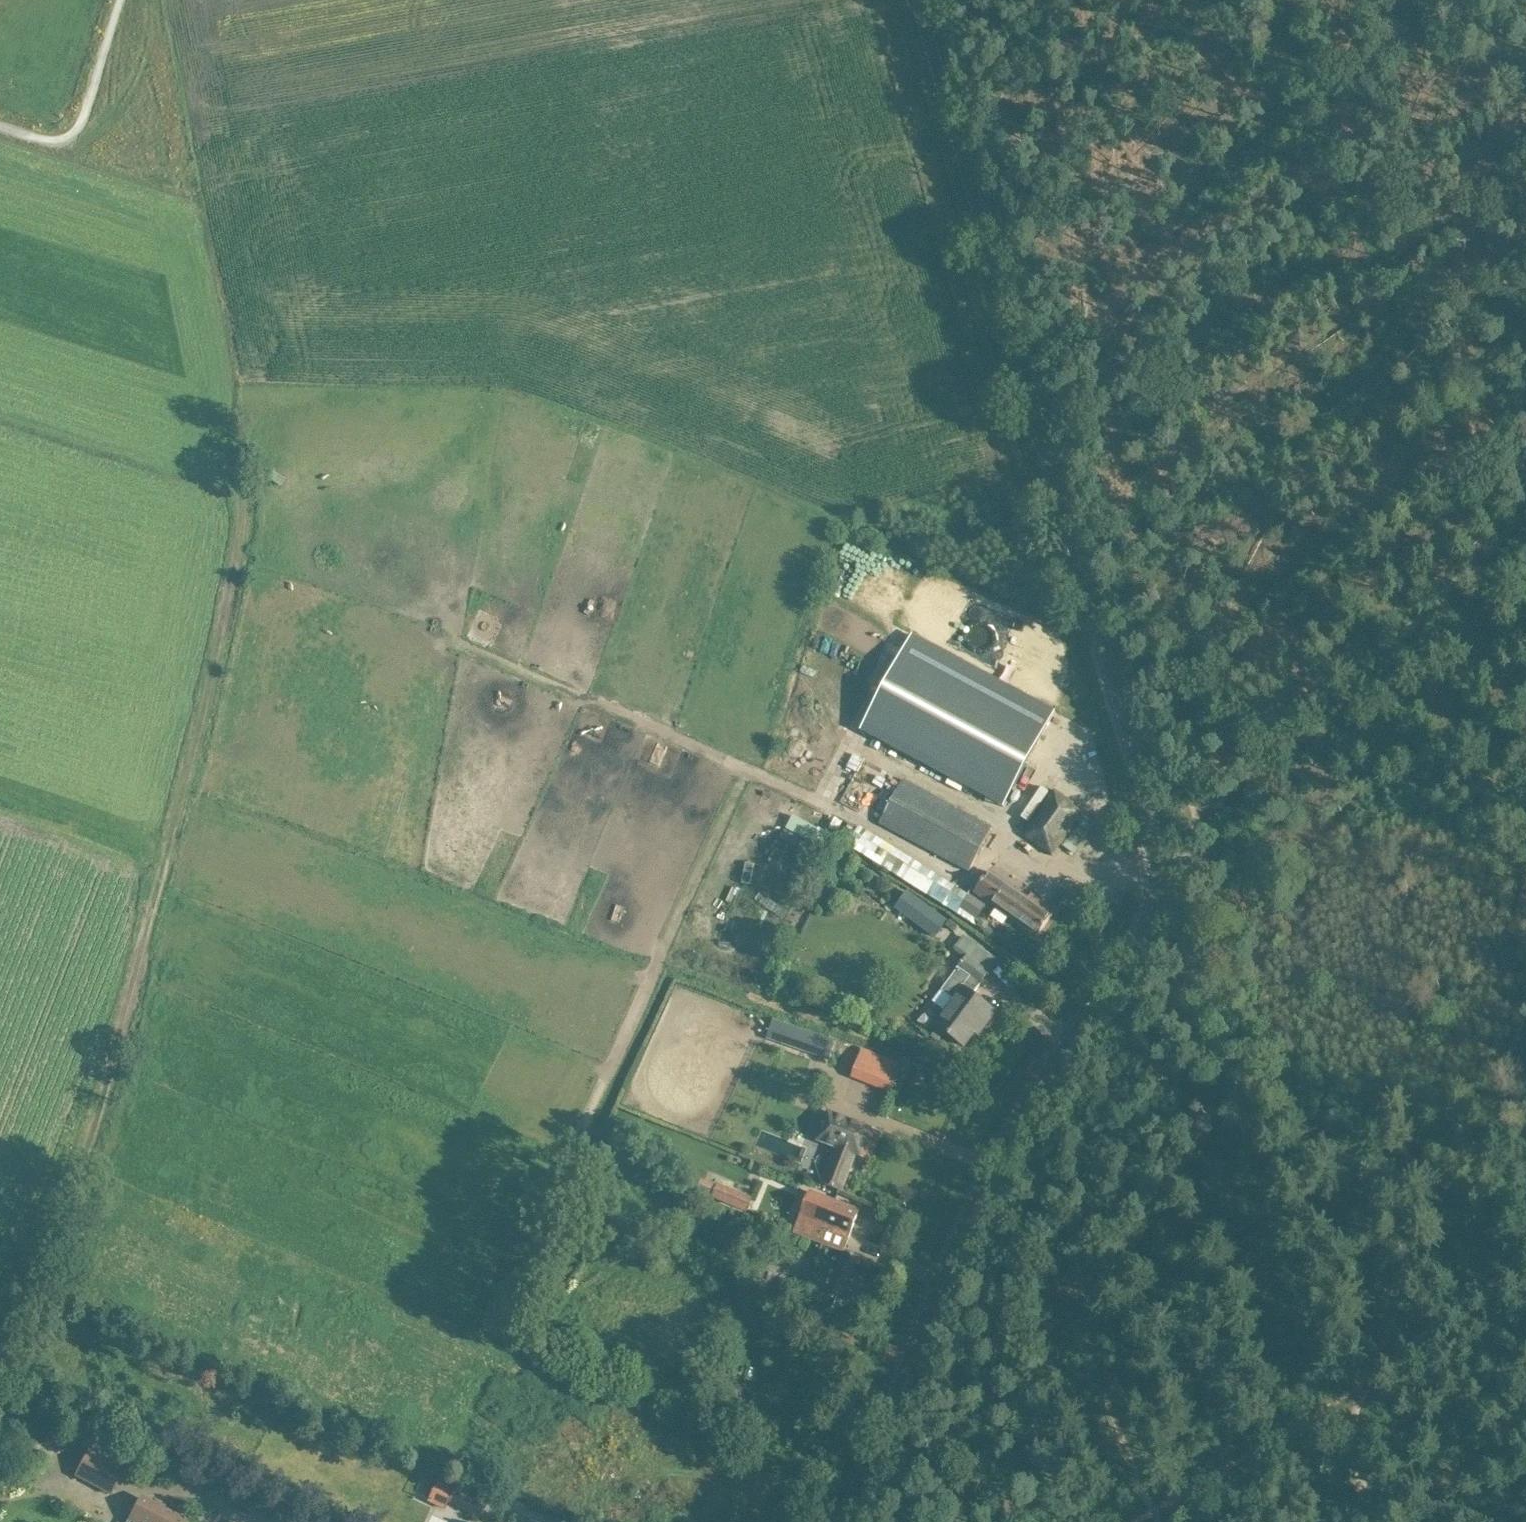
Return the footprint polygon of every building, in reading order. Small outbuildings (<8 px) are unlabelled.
[(1052,706),(910,633),(858,735),(1003,806),(1052,706)] [(834,740),(838,730),(812,719),(808,729),(834,740)] [(969,874),(993,828),(903,780),(879,825),(969,874)] [(1055,790),(1023,835),(1053,856),(1061,844),(1073,853),(1095,822),(1072,806),(1074,803),(1055,790)] [(848,846),(957,915),(969,896),(860,828),(848,846)] [(976,893),(1037,937),(1055,911),(1022,887),(1020,890),(991,870),(976,893)] [(973,994),(990,972),(991,973),(999,961),(978,947),(971,958),(967,955),(941,989),(956,1000),(937,1026),(935,1024),(928,1034),(938,1041),(945,1032),(964,1046),(981,1023),(984,1025),(995,1011),(973,994)] [(774,1019),(770,1029),(834,1051),(837,1042),(774,1019)] [(863,1050),(852,1079),(866,1084),(878,1056),(863,1050)] [(880,1133),(829,1113),(819,1139),(837,1146),(822,1183),(841,1190),(855,1153),(869,1159),(880,1133)] [(724,1187),(719,1200),(743,1211),(748,1197),(724,1187)] [(860,1211),(822,1197),(811,1192),(795,1233),(824,1245),(843,1252),(860,1211)] [(843,1252),(824,1245),(819,1256),(827,1259),(826,1260),(830,1262),(816,1299),(833,1306),(837,1294),(846,1298),(861,1259),(843,1252)] [(88,1450),(74,1477),(111,1496),(125,1469),(88,1450)] [(438,1482),(429,1501),(445,1508),(447,1502),(481,1517),(490,1496),(457,1481),(456,1483),(450,1480),(446,1486),(438,1482)] [(141,1498),(130,1520),(131,1521),(185,1521),(141,1498)]
